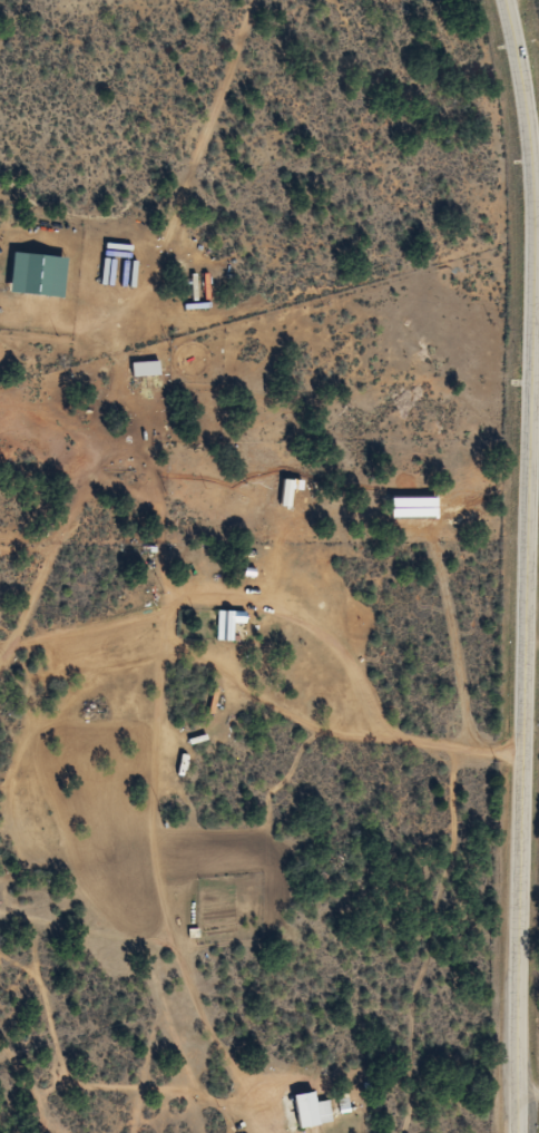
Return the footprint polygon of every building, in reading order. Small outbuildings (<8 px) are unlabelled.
[(59,297),(62,257),(9,253),(6,293),(59,297)] [(157,376),(157,362),(129,362),(129,376),(157,376)] [(216,641),(234,641),(234,625),(244,625),(244,611),(216,611),(216,641)] [(294,1129),(330,1125),(327,1101),(312,1102),(311,1092),(290,1095),(294,1129)]
